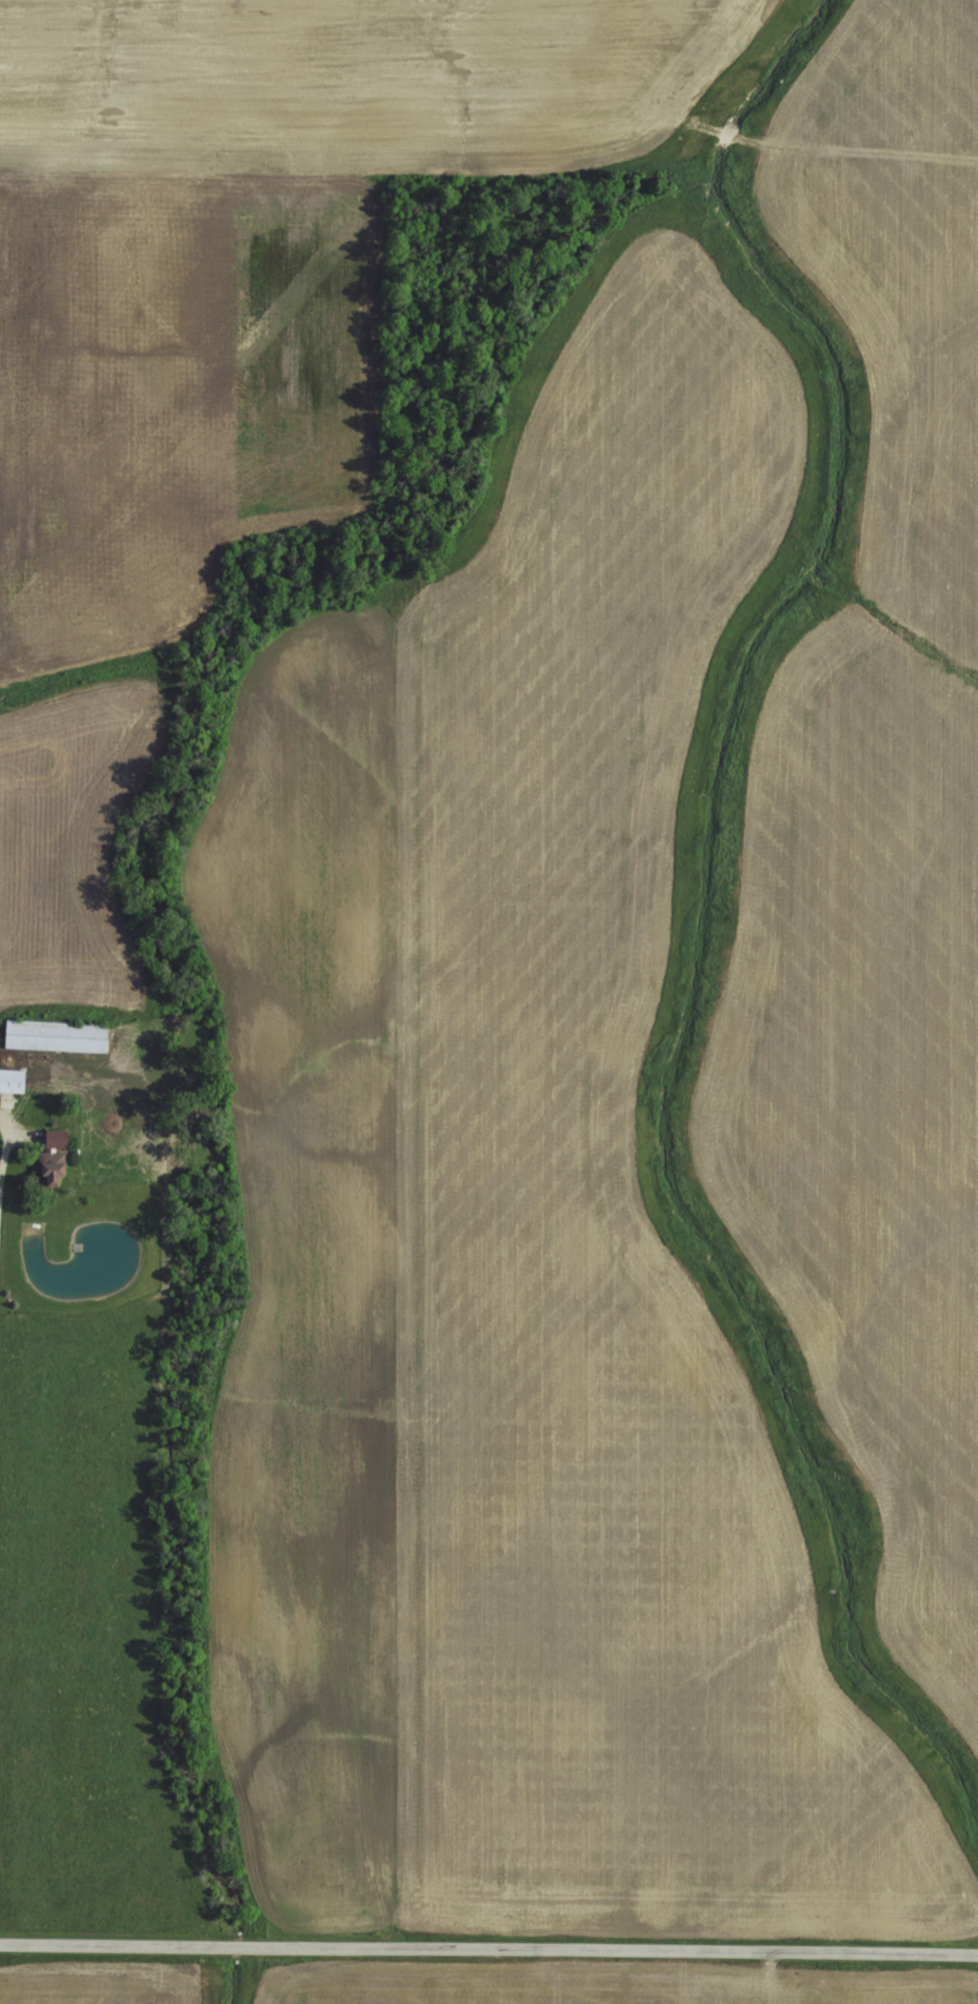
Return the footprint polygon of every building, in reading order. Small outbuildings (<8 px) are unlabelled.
[(110,1051),(111,1022),(7,1018),(5,1047),(110,1051)] [(26,1091),(27,1068),(0,1067),(0,1090),(26,1091)] [(70,1144),(70,1128),(49,1128),(49,1144),(70,1144)]
